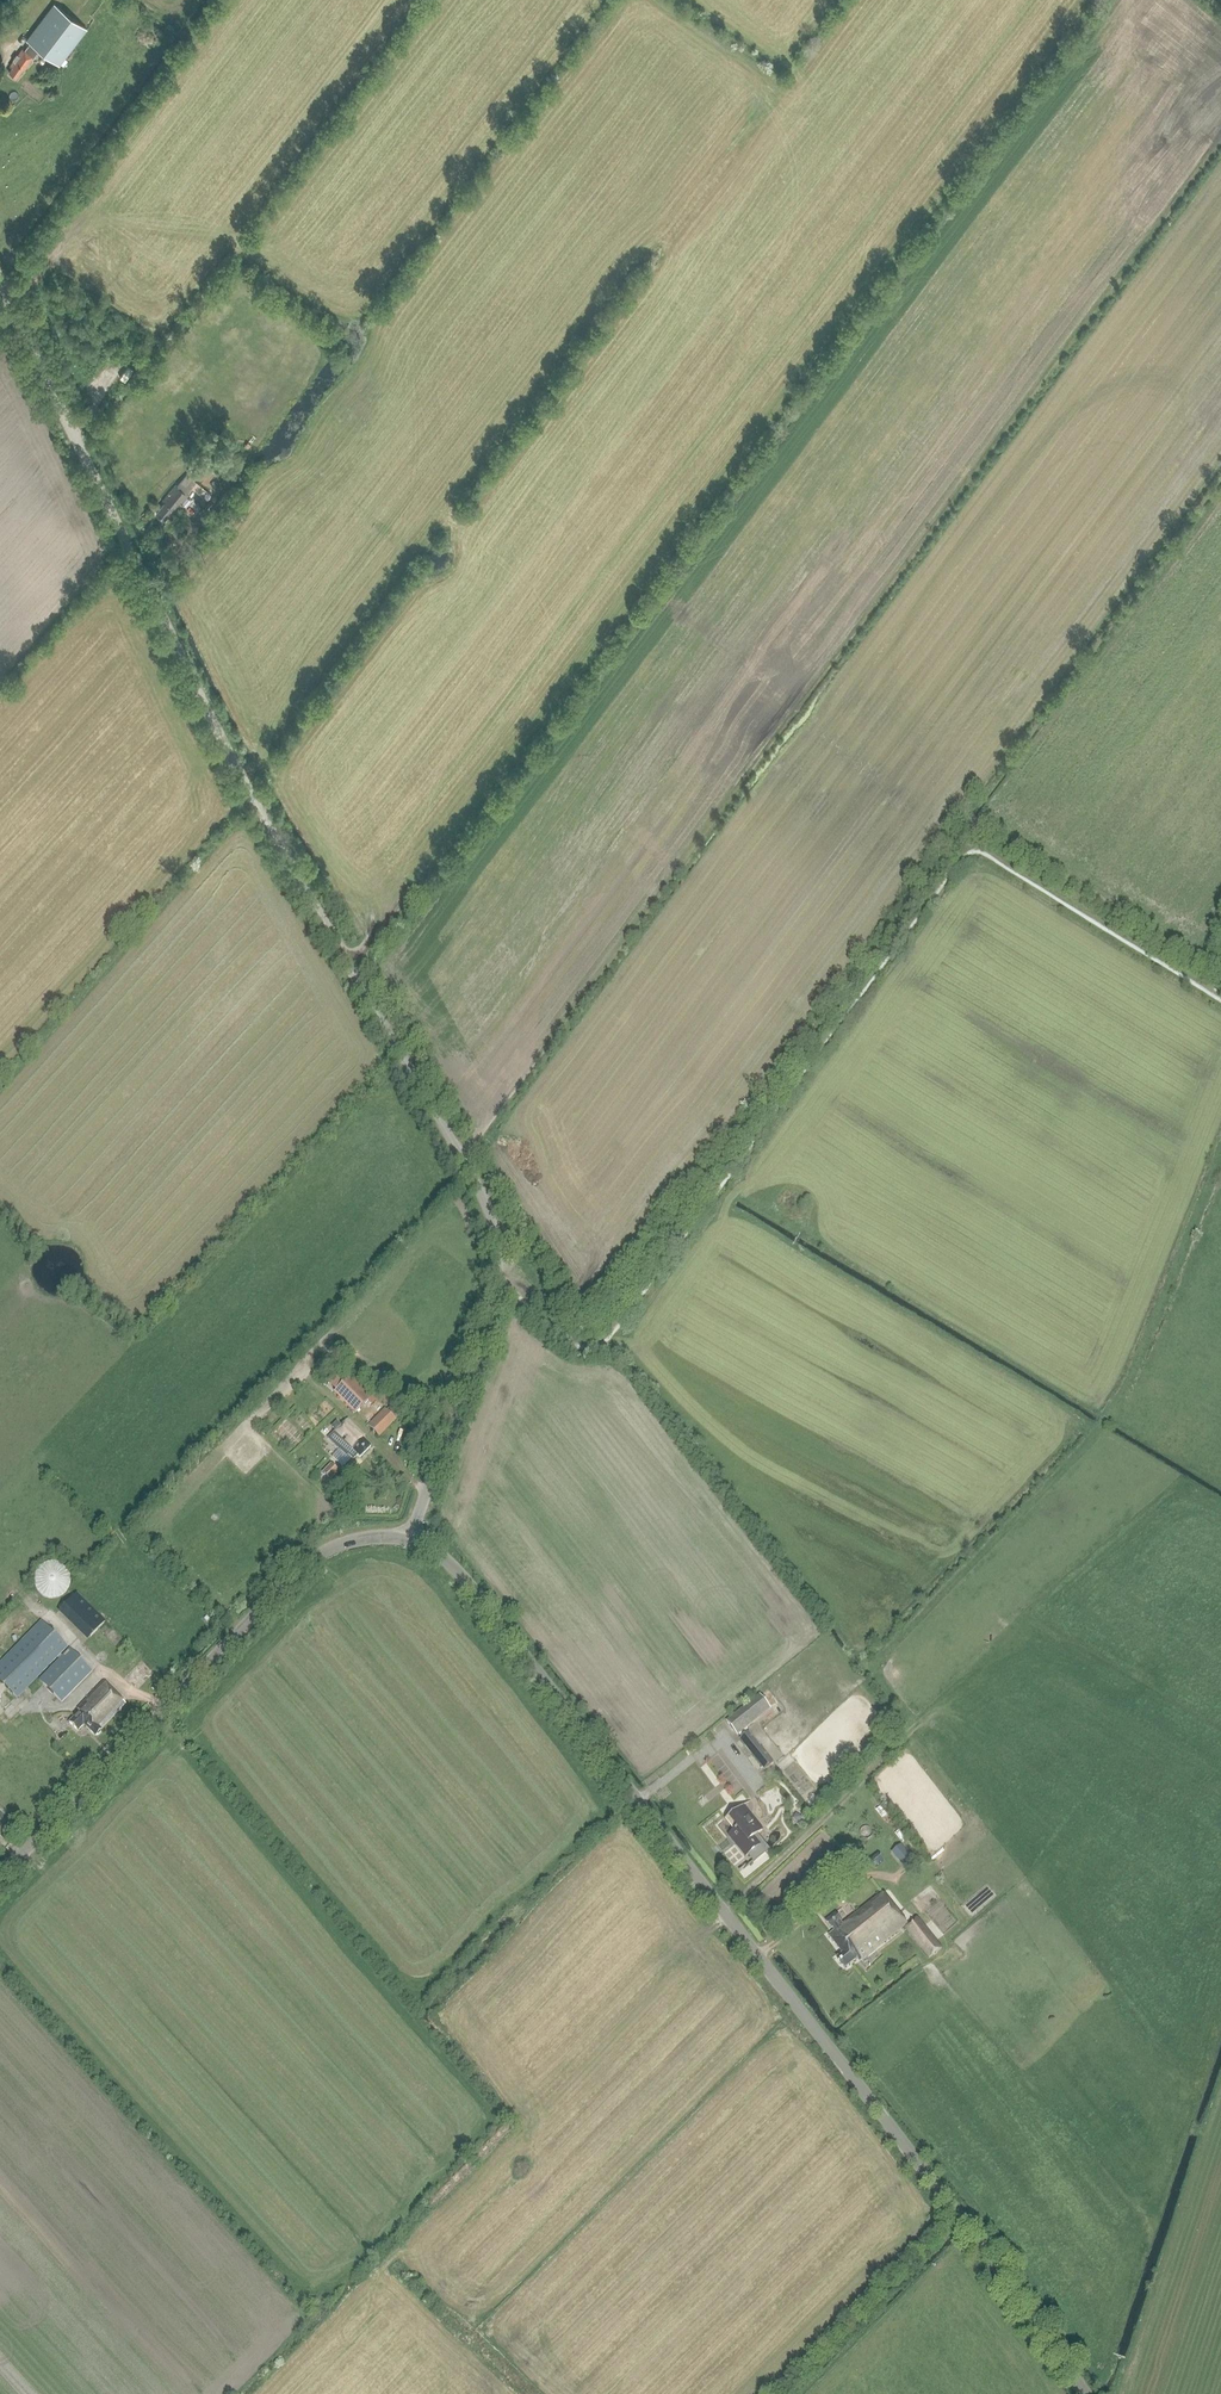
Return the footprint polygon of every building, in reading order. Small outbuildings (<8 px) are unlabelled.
[(41,50),(57,63),(85,27),(53,2),(25,37),(29,40),(22,48),(20,48),(16,53),(15,53),(11,58),(13,60),(9,64),(11,66),(8,70),(15,75),(22,67),(24,68),(37,51),(39,53),(41,50)] [(125,381),(133,369),(128,366),(120,378),(125,381)] [(189,468),(195,474),(204,465),(197,459),(189,468)] [(205,485),(214,474),(205,466),(196,477),(205,485)] [(164,521),(168,517),(172,521),(178,514),(175,512),(189,495),(187,494),(196,483),(187,475),(177,487),(176,486),(162,502),(165,504),(156,515),(164,521)] [(185,515),(179,523),(187,530),(193,522),(185,515)] [(370,1397),(350,1376),(335,1392),(355,1412),(370,1397)] [(396,1419),(385,1408),(367,1426),(379,1437),(396,1419)] [(357,1455),(359,1458),(371,1446),(363,1438),(365,1436),(348,1419),(341,1426),(337,1422),(332,1427),(336,1431),(333,1434),(332,1434),(328,1439),(346,1456),(348,1454),(353,1459),(357,1455)] [(338,1472),(330,1463),(321,1472),(330,1480),(338,1472)] [(52,1599),(56,1599),(60,1598),(63,1596),(65,1594),(68,1591),(69,1588),(70,1584),(70,1581),(70,1578),(69,1574),(68,1571),(65,1568),(63,1566),(60,1564),(56,1563),(52,1563),(49,1563),(45,1564),(42,1566),(39,1568),(37,1571),(36,1574),(35,1578),(34,1581),(35,1585),(36,1588),(38,1592),(40,1594),(43,1596),(46,1598),(49,1599),(52,1599)] [(93,1640),(111,1620),(80,1592),(62,1611),(93,1640)] [(62,1703),(92,1673),(69,1650),(62,1658),(59,1655),(67,1648),(42,1623),(0,1664),(0,1682),(16,1698),(57,1658),(60,1661),(39,1681),(62,1703)] [(102,1729),(127,1704),(105,1682),(77,1710),(79,1712),(69,1722),(78,1731),(84,1725),(95,1736),(96,1735),(97,1736),(101,1733),(101,1731),(102,1729)] [(737,1734),(771,1708),(760,1695),(727,1720),(737,1734)] [(764,1769),(773,1762),(760,1746),(762,1745),(750,1730),(740,1738),(764,1769)] [(729,1834),(746,1855),(750,1852),(755,1858),(744,1867),(766,1850),(770,1855),(771,1855),(755,1835),(763,1829),(743,1805),(751,1799),(750,1798),(725,1818),(726,1819),(727,1818),(736,1829),(729,1834)] [(920,1865),(904,1847),(895,1854),(911,1873),(920,1865)] [(870,1860),(875,1867),(884,1860),(878,1853),(870,1860)] [(921,1908),(941,1898),(937,1892),(918,1902),(921,1908)] [(921,1919),(911,1927),(885,1894),(844,1927),(842,1923),(843,1922),(838,1915),(828,1923),(833,1929),(835,1929),(838,1932),(831,1938),(844,1954),(840,1958),(849,1968),(861,1959),(862,1961),(907,1925),(908,1926),(906,1928),(908,1930),(910,1928),(932,1956),(943,1947),(921,1919)] [(932,1915),(946,1932),(960,1921),(946,1904),(932,1915)]
